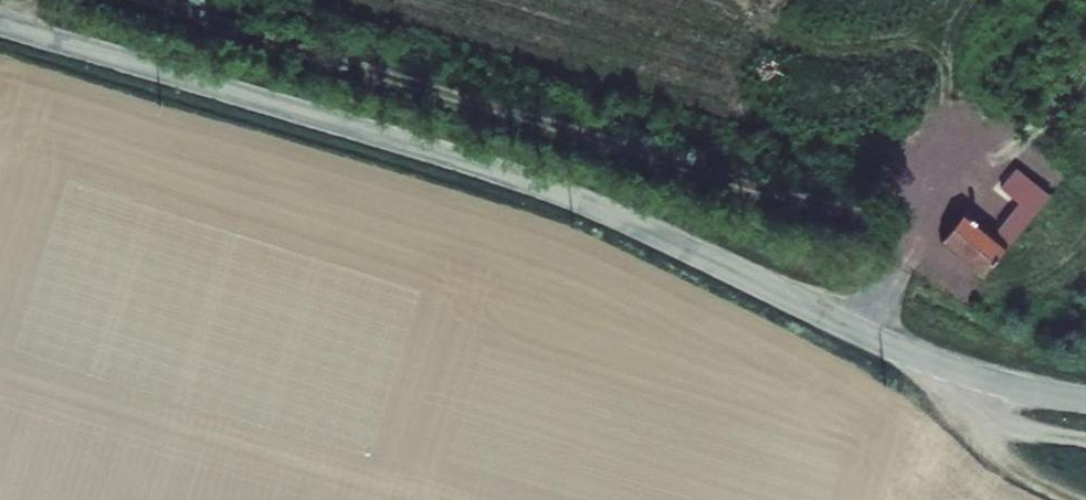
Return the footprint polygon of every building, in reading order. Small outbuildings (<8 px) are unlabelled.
[(1048,197),(1041,206),(1048,212),(1055,203),(1048,197)] [(980,206),(956,234),(1000,268),(1039,222),(1033,220),(1039,213),(1029,207),(1010,230),(980,206)]
